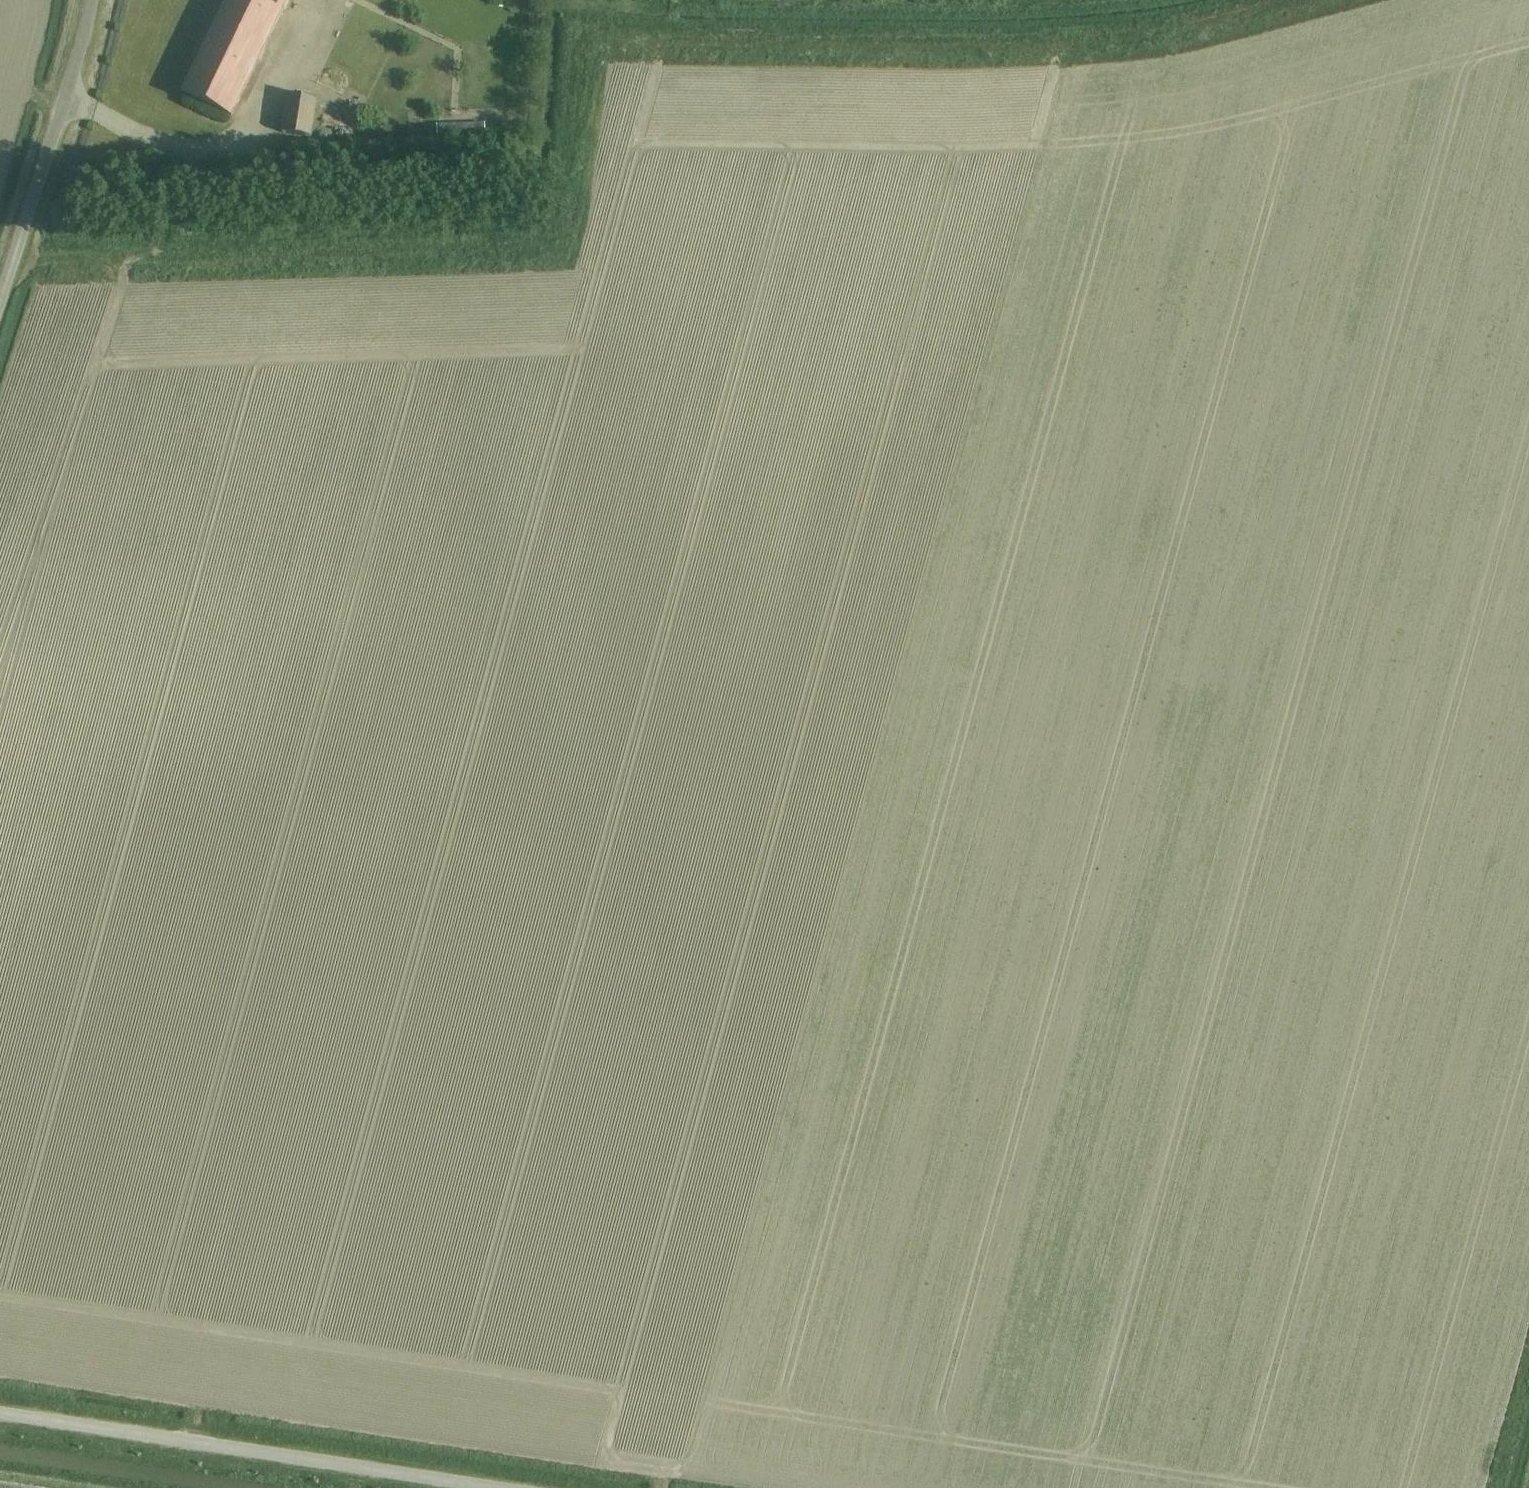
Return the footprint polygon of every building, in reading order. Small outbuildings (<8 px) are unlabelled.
[(182,93),(231,117),(287,0),(227,0),(182,93)] [(310,138),(316,100),(288,95),(282,133),(310,138)] [(437,138),(485,137),(485,124),(436,126),(437,138)]
